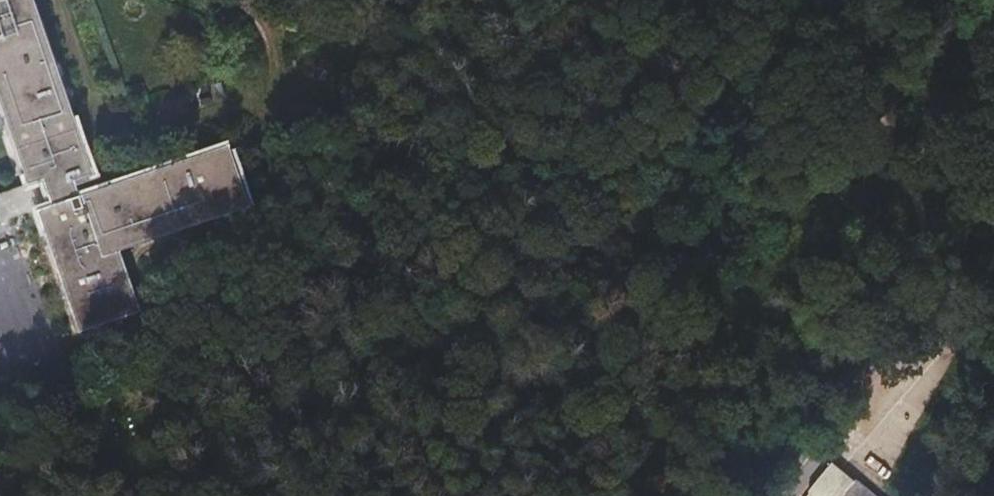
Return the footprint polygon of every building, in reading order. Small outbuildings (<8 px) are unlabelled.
[(31,208),(75,329),(137,308),(115,247),(245,201),(223,139),(74,192),(68,178),(88,170),(27,0),(0,0),(0,121),(21,181),(0,189),(0,219),(31,208)] [(874,492),(854,477),(838,495),(879,495),(874,492)]
